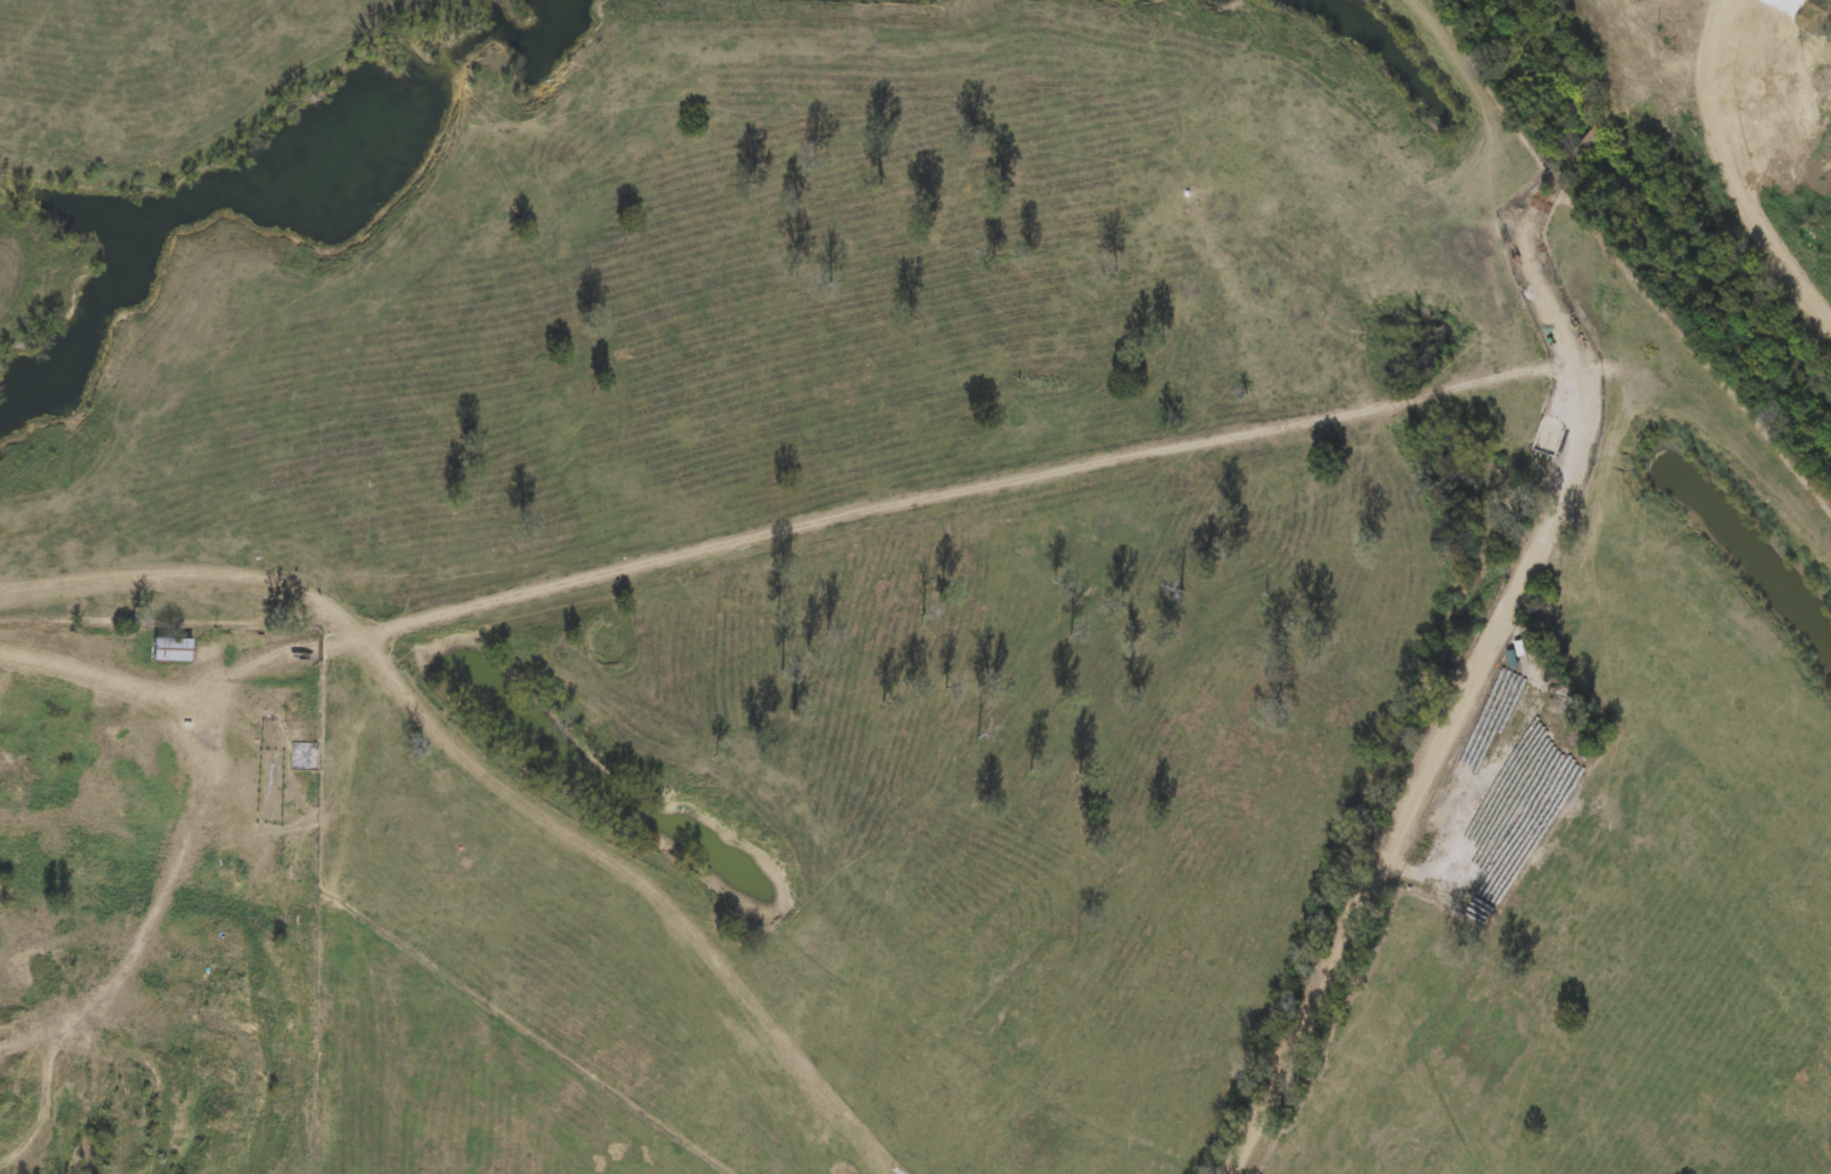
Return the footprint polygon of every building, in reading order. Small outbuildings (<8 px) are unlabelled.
[(195,658),(155,658),(155,635),(195,635),(195,658)]
